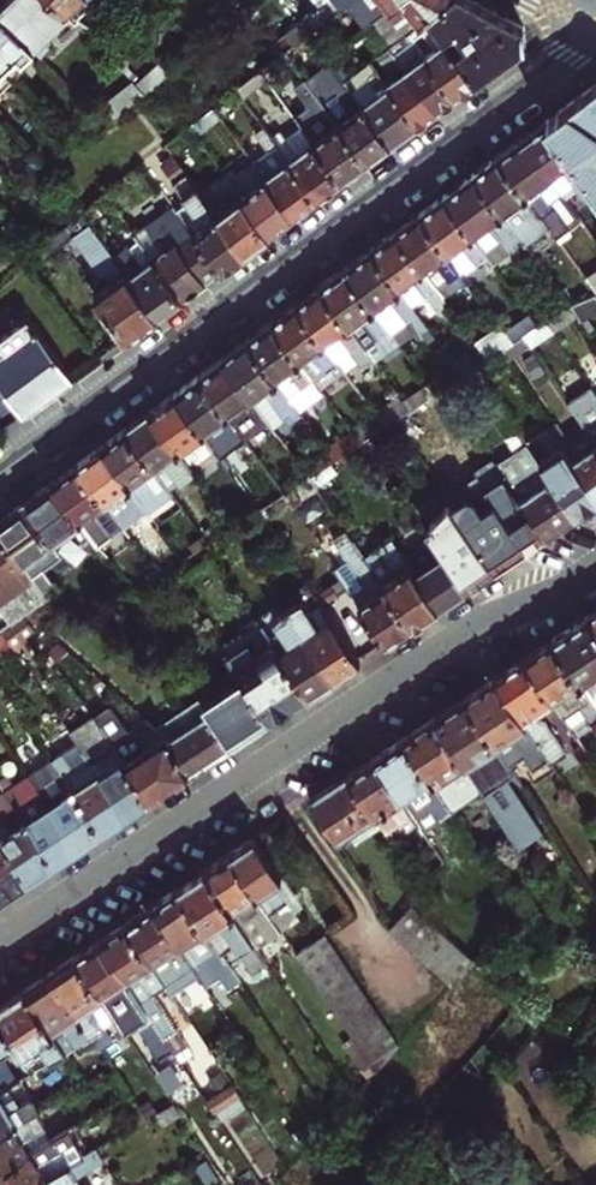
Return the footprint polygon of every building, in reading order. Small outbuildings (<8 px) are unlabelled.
[(0,13),(0,18),(34,53),(44,63),(56,51),(48,43),(72,21),(67,17),(51,0),(13,0),(0,13)] [(67,17),(87,0),(51,0),(67,17)] [(344,14),(353,6),(362,0),(334,0),(344,14)] [(353,6),(359,12),(363,10),(368,15),(373,12),(382,24),(410,3),(409,0),(362,0),(353,6)] [(376,28),(392,53),(430,24),(460,0),(409,0),(410,3),(382,24),(376,28)] [(447,46),(477,87),(525,52),(525,32),(483,9),(465,0),(460,0),(430,24),(447,46)] [(0,18),(0,70),(4,74),(17,61),(21,64),(34,53),(0,18)] [(48,43),(56,51),(79,29),(72,21),(48,43)] [(477,87),(447,46),(428,59),(457,101),(466,95),(477,87)] [(428,59),(408,74),(438,115),(447,109),(457,101),(428,59)] [(373,67),(347,87),(392,149),(404,140),(418,130),(388,89),(373,67)] [(438,115),(408,74),(388,89),(418,130),(428,123),(438,115)] [(392,149),(347,87),(339,76),(329,84),(342,103),(328,114),(367,168),(379,159),(392,149)] [(238,96),(244,104),(269,86),(262,77),(238,96)] [(591,149),(595,140),(595,82),(576,96),(545,119),(589,178),(595,188),(595,152),(591,149)] [(314,117),(324,109),(322,105),(296,123),(303,132),(308,140),(323,128),(314,117)] [(323,128),(308,140),(342,186),(356,175),(367,168),(328,114),(324,109),(314,117),(323,128)] [(589,178),(545,119),(534,127),(522,136),(537,155),(533,159),(546,177),(551,174),(562,190),(575,180),(579,185),(589,178)] [(268,158),(253,168),(293,221),(305,212),(317,204),(278,150),(261,127),(256,130),(261,138),(254,142),(259,151),(268,158)] [(303,132),(278,150),(317,204),(329,195),(342,186),(308,140),(303,132)] [(550,198),(562,190),(551,174),(546,177),(533,159),(537,155),(522,136),(509,146),(496,155),(540,214),(554,204),(550,198)] [(485,163),(471,174),(515,232),(540,214),(496,155),(485,163)] [(293,221),(253,168),(230,185),(231,187),(269,239),(281,230),(293,221)] [(515,232),(471,174),(456,184),(442,194),(482,248),(491,261),(520,239),(515,232)] [(233,266),(245,257),(219,221),(207,204),(188,178),(174,190),(187,208),(177,215),(221,274),(233,266)] [(562,190),(566,195),(579,185),(575,180),(562,190)] [(219,221),(245,257),(258,247),(269,239),(231,187),(213,200),(225,217),(219,221)] [(550,198),(554,204),(566,195),(562,190),(550,198)] [(482,248),(442,194),(430,203),(419,212),(459,265),(482,248)] [(225,217),(213,200),(207,204),(219,221),(225,217)] [(136,240),(141,247),(182,302),(200,289),(221,274),(177,215),(174,212),(136,240)] [(459,265),(419,212),(409,220),(395,230),(434,283),(459,265)] [(520,239),(521,240),(547,224),(540,214),(515,232),(520,239)] [(157,321),(114,262),(87,225),(82,217),(60,233),(67,243),(70,241),(99,277),(108,279),(112,285),(98,297),(96,299),(128,342),(143,331),(157,321)] [(434,283),(395,230),(383,238),(371,247),(413,305),(437,287),(434,283)] [(129,251),(114,262),(157,321),(171,311),(182,302),(141,247),(131,254),(129,251)] [(413,305),(371,247),(356,258),(343,267),(389,329),(394,335),(413,319),(424,331),(430,327),(420,314),(413,305)] [(468,278),(459,265),(434,283),(437,287),(444,296),(468,278)] [(331,276),(320,285),(365,346),(389,329),(343,267),(331,276)] [(108,279),(99,277),(89,285),(98,297),(112,285),(108,279)] [(365,346),(320,285),(307,294),(295,303),(341,364),(353,356),(358,362),(365,372),(377,363),(365,346)] [(413,305),(420,314),(444,296),(437,287),(413,305)] [(282,312),(272,320),(318,382),(341,364),(295,303),(282,312)] [(260,328),(246,338),(292,400),(318,382),(272,320),(260,328)] [(502,323),(477,340),(489,356),(499,350),(514,339),(502,323)] [(28,324),(0,343),(0,393),(20,421),(42,405),(72,383),(28,324)] [(234,348),(223,356),(267,415),(278,406),(285,417),(288,416),(294,425),(304,416),(299,409),(292,400),(246,338),(234,348)] [(267,415),(223,356),(209,366),(198,374),(243,435),(256,427),(264,437),(276,427),(267,415)] [(346,371),(358,362),(353,356),(341,364),(346,371)] [(318,382),(325,391),(348,374),(346,371),(341,364),(318,382)] [(243,435),(198,374),(184,384),(173,392),(202,432),(209,441),(217,451),(236,476),(243,471),(235,458),(230,451),(246,439),(243,435)] [(292,400),(299,409),(325,391),(318,382),(292,400)] [(454,402),(444,387),(436,392),(423,400),(434,416),(454,402)] [(397,418),(411,409),(397,389),(383,398),(397,418)] [(202,432),(173,392),(161,401),(148,410),(184,459),(195,452),(189,443),(202,432)] [(278,406),(267,415),(276,427),(281,434),(294,425),(288,416),(285,417),(278,406)] [(184,459),(148,410),(137,418),(124,428),(153,469),(164,461),(179,482),(193,471),(184,459)] [(586,426),(595,441),(595,419),(586,426)] [(586,426),(568,437),(564,432),(558,436),(564,445),(595,491),(595,441),(586,426)] [(251,446),(264,437),(256,427),(243,435),(246,439),(251,446)] [(112,437),(100,445),(146,509),(161,497),(144,475),(153,469),(124,428),(112,437)] [(209,441),(202,432),(189,443),(195,452),(209,441)] [(251,446),(246,439),(230,451),(235,458),(251,446)] [(146,509),(100,445),(88,454),(75,464),(105,503),(112,497),(130,521),(146,509)] [(540,460),(578,515),(590,507),(595,503),(595,491),(564,445),(540,460)] [(236,476),(217,451),(207,459),(225,483),(236,476)] [(539,485),(522,496),(548,535),(566,523),(578,515),(540,460),(529,468),(539,485)] [(169,491),(179,482),(164,461),(153,469),(169,491)] [(105,503),(75,464),(63,473),(52,481),(83,520),(101,542),(113,533),(96,510),(105,503)] [(529,468),(511,480),(522,496),(539,485),(529,468)] [(169,491),(153,469),(144,475),(161,497),(169,491)] [(548,535),(522,496),(511,480),(507,475),(492,485),(506,504),(470,527),(475,534),(498,568),(525,550),(548,535)] [(284,494),(291,505),(317,487),(310,477),(287,493),(284,494)] [(5,516),(0,519),(0,530),(23,564),(52,542),(83,520),(52,481),(38,491),(21,504),(44,532),(28,546),(5,516)] [(123,526),(130,521),(112,497),(105,503),(123,526)] [(123,526),(105,503),(96,510),(113,533),(123,526)] [(21,504),(5,516),(28,546),(44,532),(21,504)] [(410,626),(381,582),(362,554),(344,528),(334,534),(347,556),(333,567),(384,643),(397,634),(410,626)] [(12,624),(23,617),(48,599),(32,576),(23,564),(0,530),(0,606),(12,624)] [(480,580),(498,568),(475,534),(443,556),(466,589),(480,580)] [(388,536),(374,546),(393,573),(381,582),(410,626),(440,606),(466,589),(443,556),(414,575),(388,536)] [(52,542),(23,564),(32,576),(61,554),(52,542)] [(362,554),(381,582),(393,573),(374,546),(362,554)] [(298,597),(286,606),(333,677),(346,668),(360,659),(331,616),(325,608),(320,602),(307,610),(298,597)] [(279,651),(307,694),(320,685),(333,677),(286,606),(274,615),(287,635),(292,641),(279,651)] [(595,631),(595,613),(587,618),(595,631)] [(31,629),(23,617),(12,624),(2,631),(12,647),(34,631),(31,629)] [(587,618),(572,629),(555,640),(591,696),(595,693),(595,631),(587,618)] [(246,682),(270,719),(287,708),(307,694),(279,651),(274,644),(264,629),(227,654),(246,682)] [(274,644),(279,651),(292,641),(287,635),(274,644)] [(578,738),(593,728),(595,733),(595,704),(591,696),(555,640),(541,649),(526,660),(554,703),(578,738)] [(496,679),(551,762),(554,766),(570,756),(549,723),(545,722),(538,711),(554,703),(526,660),(512,669),(496,679)] [(481,690),(466,699),(495,742),(507,734),(534,774),(551,762),(496,679),(481,690)] [(246,682),(207,708),(230,745),(254,730),(270,719),(246,682)] [(436,719),(484,792),(518,844),(540,829),(505,776),(514,771),(495,742),(466,699),(452,709),(436,719)] [(230,745),(207,708),(203,701),(159,730),(161,731),(190,772),(209,759),(230,745)] [(92,714),(100,725),(148,799),(159,792),(169,786),(135,736),(129,728),(126,730),(107,705),(92,714)] [(454,811),(484,792),(436,719),(423,728),(406,739),(454,811)] [(135,722),(129,728),(135,736),(143,731),(141,728),(135,722)] [(143,731),(135,736),(169,786),(180,778),(190,772),(161,731),(159,730),(150,722),(141,728),(143,731)] [(148,799),(100,725),(75,742),(124,815),(137,807),(148,799)] [(423,830),(454,811),(406,739),(390,750),(375,760),(420,826),(423,830)] [(124,815),(75,742),(51,757),(74,791),(78,790),(90,810),(84,813),(97,833),(113,822),(124,815)] [(74,791),(51,757),(28,772),(78,846),(89,839),(97,833),(84,813),(90,810),(78,790),(74,791)] [(394,843),(420,826),(375,760),(361,769),(350,776),(382,826),(394,843)] [(554,766),(551,762),(534,774),(530,776),(537,788),(558,773),(554,766)] [(78,846),(28,772),(12,783),(5,774),(0,777),(0,788),(1,790),(24,825),(28,823),(41,841),(37,845),(49,865),(65,854),(78,846)] [(376,829),(382,826),(350,776),(331,789),(313,800),(338,839),(353,831),(370,820),(376,829)] [(1,790),(0,791),(0,841),(26,880),(37,873),(49,865),(37,845),(41,841),(28,823),(24,825),(1,790)] [(370,820),(353,831),(358,842),(376,829),(370,820)] [(245,846),(233,854),(270,910),(279,924),(282,929),(298,918),(291,905),(281,912),(278,906),(287,901),(273,881),(281,875),(257,838),(245,846)] [(11,890),(26,880),(0,841),(0,898),(11,890)] [(220,863),(206,873),(255,947),(266,941),(263,934),(268,930),(260,916),(270,910),(233,854),(220,863)] [(194,881),(179,890),(216,945),(227,938),(236,950),(252,974),(267,964),(255,947),(206,873),(194,881)] [(406,899),(414,906),(417,909),(432,894),(421,884),(406,899)] [(168,898),(152,908),(198,976),(213,998),(240,980),(225,959),(216,945),(179,890),(168,898)] [(417,909),(414,906),(391,931),(453,985),(475,960),(417,909)] [(198,976),(152,908),(141,915),(127,925),(153,964),(162,977),(170,971),(173,976),(184,977),(188,984),(201,1007),(213,998),(198,976)] [(260,916),(268,930),(279,924),(270,910),(260,916)] [(153,964),(127,925),(114,933),(99,943),(111,962),(118,957),(132,979),(128,982),(158,1027),(170,1020),(140,974),(153,964)] [(325,935),(297,950),(377,1073),(400,1047),(325,935)] [(216,945),(225,959),(236,950),(227,938),(216,945)] [(160,1030),(158,1027),(128,982),(132,979),(118,957),(111,962),(99,943),(89,950),(76,958),(111,1011),(117,1019),(131,1041),(135,1036),(132,1031),(137,1026),(149,1037),(160,1030)] [(101,1020),(111,1011),(76,958),(64,967),(48,977),(63,998),(68,995),(79,1013),(75,1014),(90,1035),(101,1050),(113,1043),(103,1027),(106,1026),(101,1020)] [(162,977),(173,993),(188,984),(184,977),(173,976),(170,971),(162,977)] [(21,995),(47,1034),(59,1029),(71,1049),(90,1035),(75,1014),(79,1013),(68,995),(63,998),(48,977),(35,986),(21,995)] [(18,1045),(36,1071),(37,1071),(62,1056),(47,1034),(21,995),(9,1003),(0,1009),(0,1018),(18,1045)] [(101,1020),(106,1026),(117,1019),(111,1011),(101,1020)] [(1,1056),(18,1045),(0,1018),(0,1056),(1,1056)] [(62,1056),(71,1049),(59,1029),(47,1034),(62,1056)] [(16,1083),(1,1056),(0,1056),(0,1093),(16,1083)] [(36,1113),(41,1110),(23,1079),(16,1083),(0,1093),(0,1134),(36,1113)] [(218,1120),(243,1103),(228,1082),(204,1099),(218,1120)] [(53,1142),(36,1113),(0,1134),(0,1172),(53,1142)] [(95,1152),(87,1137),(73,1143),(68,1134),(53,1142),(0,1172),(0,1184),(38,1184),(95,1152)] [(75,1181),(91,1170),(101,1164),(95,1152),(38,1184),(78,1184),(75,1181)] [(99,1184),(91,1170),(75,1181),(78,1184),(97,1184),(99,1184)]
